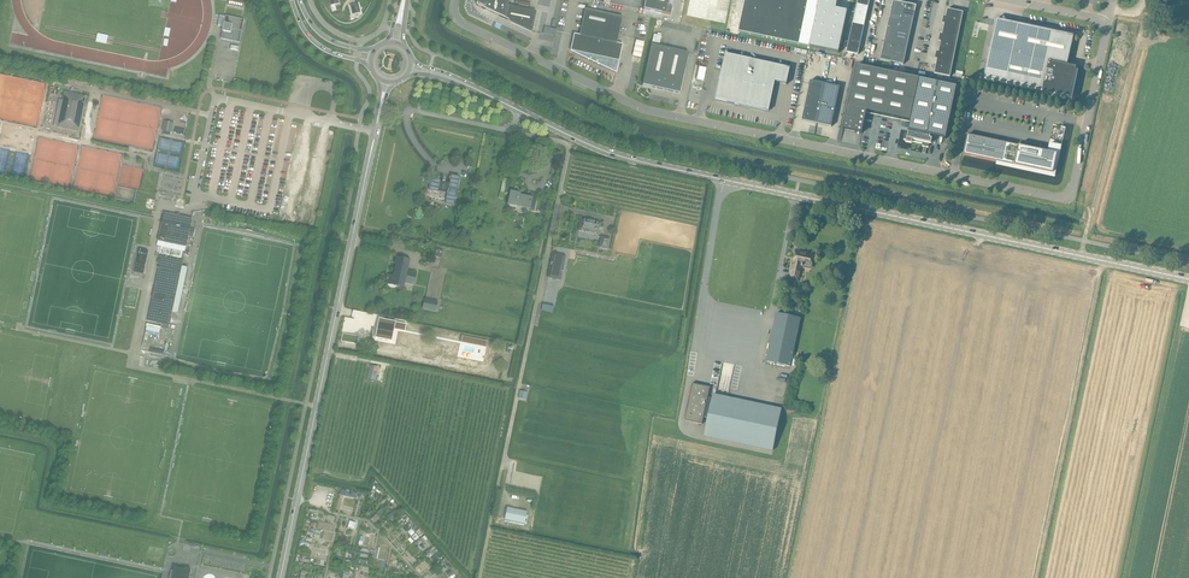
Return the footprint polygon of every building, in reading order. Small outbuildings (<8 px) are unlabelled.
[(241,0),(229,0),(228,6),(243,9),(244,1),(241,0)] [(532,32),(537,12),(508,6),(509,0),(478,0),(477,6),(532,32)] [(670,0),(646,0),(644,9),(671,15),(672,8),(669,7),(670,0)] [(738,32),(813,48),(838,53),(847,11),(836,9),(838,0),(745,0),(738,32)] [(846,52),(858,55),(870,0),(857,0),(846,52)] [(893,1),(880,60),(903,65),(916,6),(905,3),(893,1)] [(358,4),(351,6),(353,15),(360,13),(358,4)] [(571,51),(619,61),(623,45),(617,44),(619,36),(623,17),(586,9),(580,35),(574,34),(571,51)] [(937,60),(934,74),(950,77),(963,13),(962,12),(962,14),(948,11),(948,10),(947,9),(946,17),(943,16),(942,24),(944,24),(942,35),(940,34),(938,41),(941,42),(939,52),(936,52),(935,59),(937,60)] [(223,27),(221,39),(239,43),(244,20),(226,16),(226,17),(220,15),(218,26),(223,27)] [(983,79),(1069,98),(1076,68),(1067,66),(1073,36),(996,20),(983,79)] [(108,44),(109,41),(110,37),(100,35),(99,42),(108,44)] [(644,43),(636,41),(633,57),(641,59),(644,43)] [(680,94),(689,53),(652,45),(643,85),(680,94)] [(722,71),(715,100),(765,111),(768,112),(774,84),(775,81),(786,84),(789,68),(725,54),(722,71)] [(858,65),(845,130),(866,134),(870,113),(910,120),(907,134),(905,133),(904,140),(906,140),(906,142),(911,144),(912,142),(923,144),(922,146),(928,148),(929,144),(931,144),(932,138),(930,138),(930,136),(946,140),(957,87),(858,65)] [(840,90),(840,87),(825,84),(810,81),(810,84),(802,121),(817,124),(832,127),(840,90)] [(82,107),(84,107),(86,97),(65,92),(63,103),(65,103),(61,120),(60,120),(58,127),(65,128),(65,127),(77,129),(82,107)] [(162,131),(164,131),(163,133),(171,135),(171,133),(172,133),(174,123),(164,121),(162,131)] [(967,135),(963,155),(1052,174),(1055,160),(1058,161),(1061,146),(1057,146),(1056,144),(1055,144),(1054,144),(1053,145),(1050,144),(1048,152),(967,135)] [(429,191),(425,196),(430,197),(431,195),(436,196),(445,198),(444,200),(446,200),(445,204),(454,205),(460,178),(451,176),(450,184),(449,184),(445,183),(442,182),(440,182),(440,181),(432,179),(429,191)] [(531,205),(535,206),(538,193),(534,192),(533,197),(519,193),(519,191),(513,190),(511,190),(508,203),(530,208),(531,205)] [(189,237),(190,229),(193,218),(164,212),(158,241),(186,247),(189,237)] [(581,220),(579,231),(598,235),(599,232),(603,233),(604,228),(600,227),(601,224),(581,220)] [(602,237),(599,248),(608,250),(610,239),(602,237)] [(434,256),(442,258),(443,251),(435,249),(434,256)] [(792,262),(791,269),(788,280),(799,282),(803,266),(812,268),(814,255),(806,253),(806,252),(796,251),(794,263),(792,262)] [(566,256),(554,253),(553,253),(548,278),(561,281),(566,256)] [(159,268),(147,321),(162,324),(168,326),(170,326),(173,313),(179,314),(183,293),(177,291),(178,288),(184,290),(188,268),(182,267),(183,261),(160,256),(160,257),(158,268),(159,268)] [(414,285),(416,273),(407,271),(409,261),(397,259),(396,265),(397,265),(394,278),(389,277),(387,284),(403,287),(404,283),(414,285)] [(423,309),(424,309),(436,312),(438,302),(425,299),(423,309)] [(543,304),(541,310),(553,313),(554,306),(543,304)] [(786,365),(791,366),(794,351),(801,319),(776,314),(766,361),(778,363),(786,365)] [(379,326),(377,334),(391,337),(393,327),(394,326),(403,328),(404,322),(384,318),(382,327),(379,326)] [(367,380),(376,381),(379,367),(370,365),(367,380)] [(708,418),(705,430),(731,436),(730,440),(737,441),(738,437),(774,445),(781,409),(727,398),(715,395),(713,394),(713,395),(712,399),(708,398),(710,388),(710,387),(692,383),(692,384),(684,420),(702,424),(704,417),(708,418)] [(528,393),(520,391),(518,399),(526,400),(528,393)] [(528,510),(508,506),(505,519),(525,523),(528,510)] [(193,576),(190,576),(191,570),(184,569),(184,570),(175,568),(174,573),(171,572),(170,577),(192,577),(193,576)]
